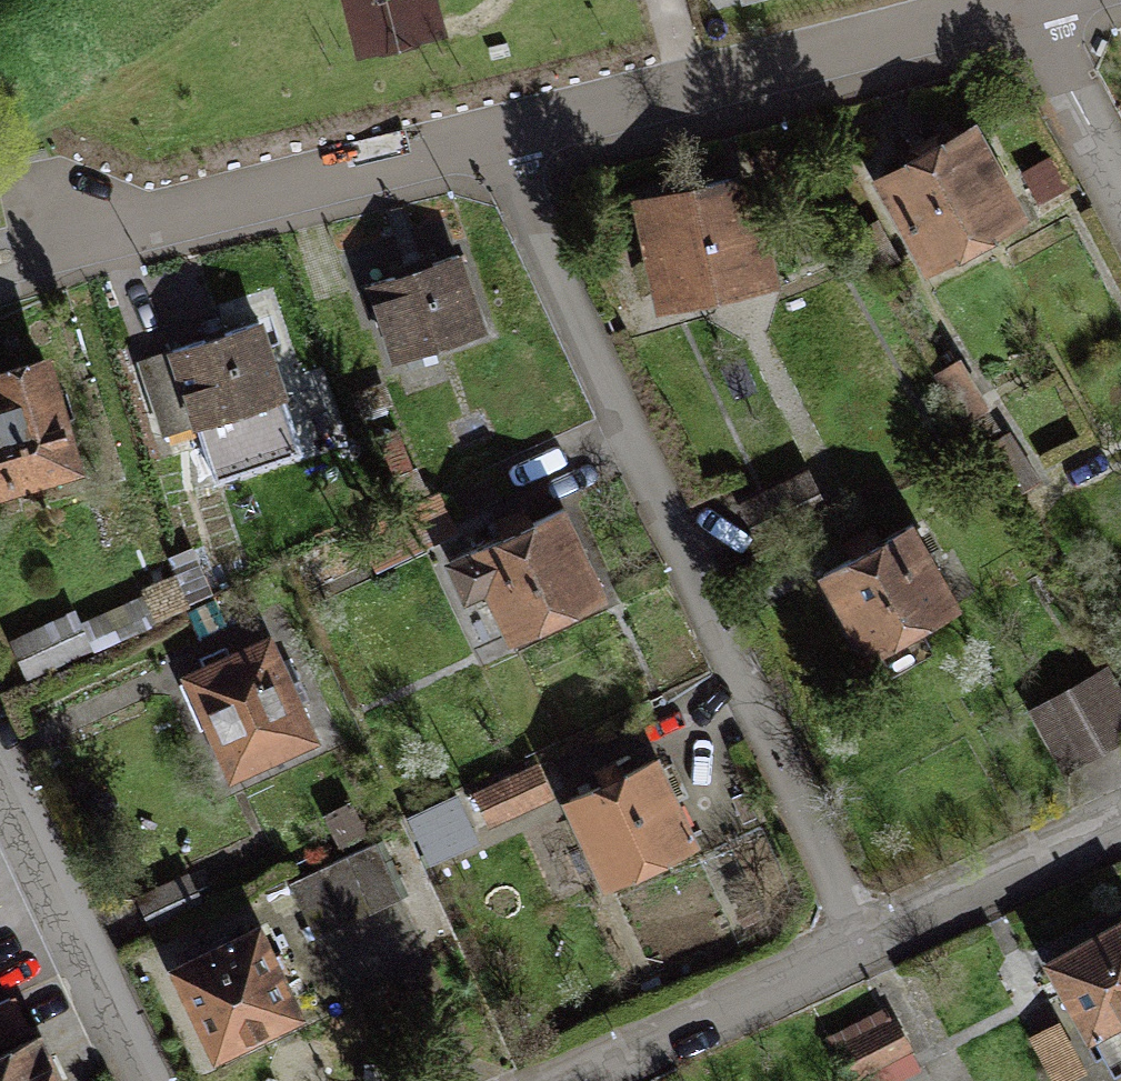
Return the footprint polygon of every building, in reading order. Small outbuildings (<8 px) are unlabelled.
[(967,128),(857,190),(911,286),(1021,225),(967,128)] [(746,183),(624,202),(640,306),(762,287),(746,183)] [(460,255),(349,288),(373,371),(485,339),(460,255)] [(235,328),(160,352),(188,440),(263,416),(235,328)] [(0,365),(0,502),(65,482),(26,357),(0,365)] [(790,447),(707,497),(737,546),(820,496),(790,447)] [(549,506),(444,539),(479,651),(584,619),(549,506)] [(895,525),(798,588),(853,672),(950,610),(895,525)] [(260,633),(154,681),(205,794),(312,746),(260,633)] [(1012,717),(1049,793),(1120,758),(1120,716),(1101,674),(1012,717)] [(543,822),(586,906),(679,860),(637,775),(543,822)] [(527,780),(443,812),(459,854),(543,822),(527,780)] [(136,967),(189,1080),(194,1080),(298,1032),(243,916),(136,967)] [(1035,962),(1081,1056),(1120,1036),(1120,919),(1035,962)] [(809,1053),(826,1080),(858,1080),(906,1053),(882,1011),(809,1053)] [(0,1051),(0,1080),(47,1080),(22,1038),(0,1051)]
